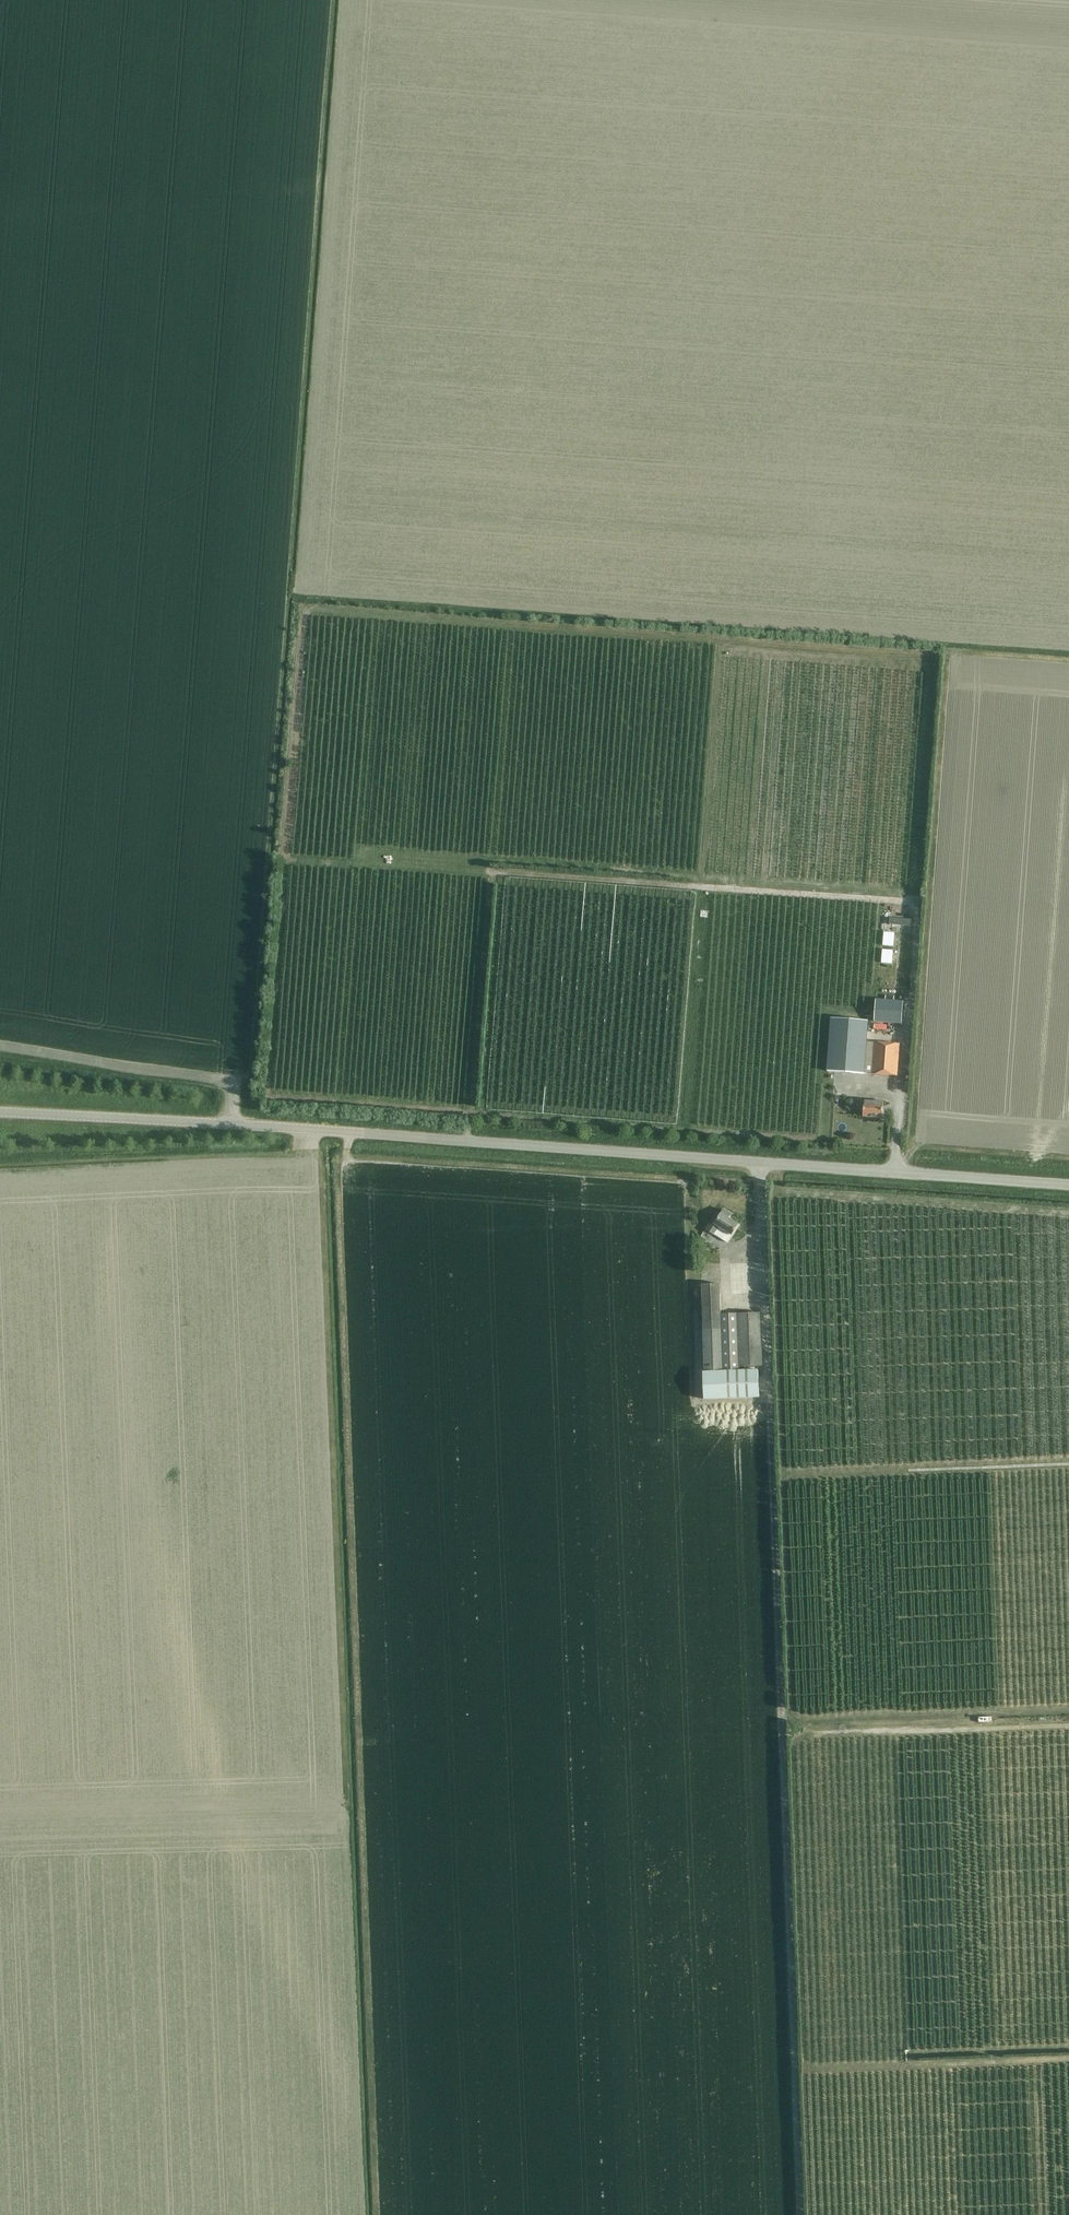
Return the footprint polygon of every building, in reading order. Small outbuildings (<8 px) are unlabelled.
[(885,1001),(876,1001),(875,1023),(901,1024),(902,1002),(893,1002),(893,997),(885,996),(885,1001)] [(869,1022),(831,1019),(827,1072),(865,1075),(865,1073),(874,1073),(874,1074),(897,1076),(899,1044),(867,1042),(869,1022)] [(857,1103),(857,1092),(844,1092),(844,1103),(857,1103)] [(884,1101),(865,1100),(864,1117),(883,1118),(884,1101)] [(714,1225),(711,1229),(729,1242),(742,1225),(732,1219),(735,1215),(729,1210),(725,1216),(721,1213),(713,1224),(714,1225)] [(705,1285),(706,1371),(705,1371),(705,1397),(760,1396),(760,1370),(741,1370),(741,1365),(763,1365),(762,1313),(723,1314),(723,1284),(705,1285)]
